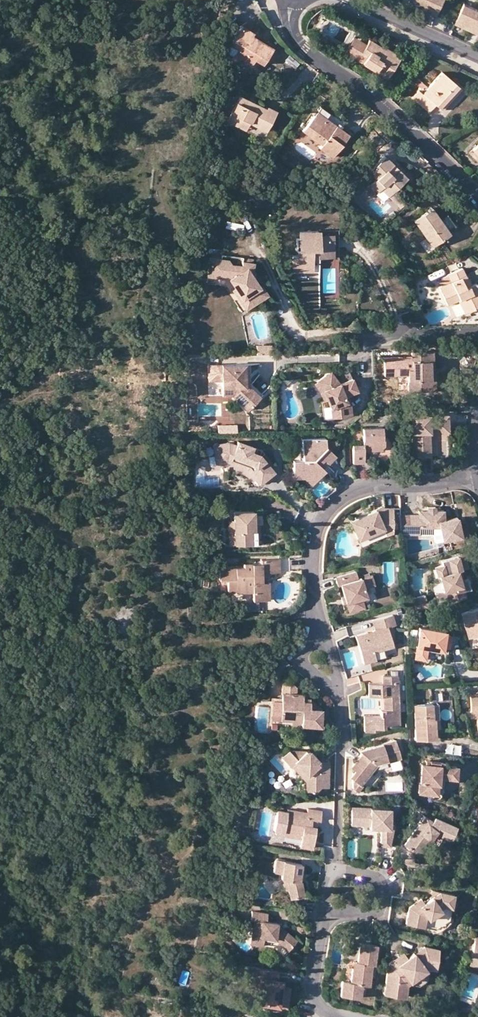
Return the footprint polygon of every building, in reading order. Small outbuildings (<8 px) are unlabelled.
[(437,16),(444,0),(411,0),(409,4),(425,11),(426,8),(428,9),(427,12),(437,16)] [(465,3),(456,24),(477,34),(477,9),(465,3)] [(253,31),(242,25),(229,47),(235,51),(231,57),(243,64),(245,61),(252,65),(255,60),(262,65),(272,49),(250,36),(253,31)] [(354,37),(349,45),(362,53),(366,44),(354,37)] [(369,40),(366,44),(362,53),(349,45),(345,53),(388,79),(399,61),(384,52),(385,49),(369,40)] [(386,48),(385,49),(384,52),(399,61),(401,57),(386,48)] [(412,99),(421,107),(428,99),(435,106),(442,111),(461,89),(441,72),(423,95),(418,91),(412,99)] [(239,96),(231,114),(249,123),(266,131),(276,111),(266,106),(266,108),(239,96)] [(428,113),(435,106),(428,99),(421,107),(428,113)] [(348,134),(325,117),(331,110),(322,103),(302,131),(321,145),(319,148),(332,157),(348,134)] [(246,130),(249,123),(231,114),(227,121),(246,130)] [(393,164),(385,156),(368,172),(376,179),(369,185),(377,193),(381,189),(388,196),(406,177),(398,169),(392,176),(386,170),(393,164)] [(432,208),(414,220),(431,246),(450,234),(432,208)] [(224,228),(241,230),(242,223),(225,221),(224,228)] [(316,232),(299,233),(300,251),(298,251),(298,257),(293,257),(294,273),(297,273),(297,271),(307,271),(308,272),(312,272),(312,262),(318,262),(318,256),(332,256),(331,238),(316,238),(316,232)] [(208,278),(214,279),(219,277),(219,274),(226,275),(229,281),(236,288),(238,287),(242,291),(241,298),(250,309),(268,297),(262,286),(260,288),(253,278),(248,278),(248,271),(252,272),(253,265),(242,263),(243,259),(222,257),(221,261),(210,260),(208,278)] [(449,276),(452,281),(440,286),(438,288),(446,305),(458,300),(464,313),(477,306),(477,300),(476,296),(477,294),(477,289),(475,283),(470,285),(462,268),(448,274),(449,276)] [(438,281),(440,286),(452,281),(449,276),(438,281)] [(247,311),(250,309),(241,298),(242,291),(238,287),(236,288),(232,291),(247,311)] [(432,369),(432,353),(410,353),(410,357),(386,357),(386,369),(407,369),(408,393),(430,393),(430,369),(432,369)] [(260,397),(248,386),(248,364),(221,365),(222,388),(228,387),(241,399),(240,403),(248,410),(260,397)] [(347,402),(344,396),(347,395),(357,390),(349,370),(338,375),(341,383),(339,383),(330,372),(317,382),(323,390),(327,399),(331,408),(332,418),(352,415),(350,400),(347,402)] [(292,376),(287,372),(281,379),(286,383),(292,376)] [(324,401),(327,399),(323,390),(317,382),(314,384),(320,392),(324,401)] [(251,384),(248,386),(260,397),(262,395),(251,384)] [(232,396),(240,403),(241,399),(228,387),(222,388),(222,396),(232,396)] [(428,456),(428,442),(424,442),(424,431),(428,431),(447,431),(446,416),(423,416),(423,418),(417,418),(417,416),(411,416),(411,456),(428,456)] [(380,427),(362,428),(362,443),(352,443),(352,463),(363,463),(363,451),(378,450),(383,445),(383,438),(381,438),(380,427)] [(301,439),(301,447),(301,461),(292,461),(292,471),(302,471),(306,475),(314,475),(321,468),(318,465),(323,460),(326,464),(328,464),(335,457),(323,446),(323,438),(301,439)] [(273,472),(260,456),(258,454),(250,451),(252,446),(237,441),(235,445),(229,443),(214,445),(217,465),(227,463),(249,471),(260,484),(273,472)] [(260,449),(252,446),(250,451),(258,454),(260,456),(263,453),(260,449)] [(291,448),(292,461),(301,461),(301,447),(291,448)] [(321,468),(326,464),(323,460),(318,465),(321,468)] [(324,471),(321,468),(314,475),(306,475),(302,471),(292,471),(292,478),(302,478),(310,485),(324,471)] [(380,508),(350,521),(358,539),(381,530),(384,535),(391,533),(391,509),(380,508)] [(420,527),(439,527),(442,540),(461,535),(456,518),(444,521),(444,511),(436,512),(427,511),(420,511),(419,514),(409,515),(409,534),(420,534),(420,527)] [(228,521),(228,532),(233,532),(234,544),(256,544),(256,530),(253,530),(253,524),(252,512),(233,512),(234,521),(228,521)] [(409,534),(409,515),(399,515),(400,534),(409,534)] [(439,576),(444,594),(446,602),(464,597),(462,589),(466,588),(463,577),(461,578),(459,571),(468,569),(464,556),(441,562),(442,566),(434,568),(437,577),(439,576)] [(253,601),(265,601),(264,582),(261,582),(261,577),(267,577),(268,574),(279,573),(279,559),(260,560),(260,564),(243,564),(243,569),(219,569),(220,581),(227,581),(227,591),(234,591),(235,593),(252,593),(253,601)] [(355,572),(334,577),(337,585),(340,584),(344,596),(345,602),(348,611),(362,607),(360,598),(364,597),(362,588),(373,585),(370,575),(357,579),(355,572)] [(440,604),(446,602),(444,594),(438,596),(440,604)] [(413,600),(416,612),(428,608),(425,596),(413,600)] [(477,639),(477,608),(459,613),(467,639),(477,636),(477,639)] [(363,664),(377,660),(374,651),(384,648),(393,646),(389,628),(396,626),(393,616),(373,621),(376,631),(356,636),(363,664)] [(443,631),(418,628),(414,657),(424,659),(425,648),(441,650),(441,646),(448,646),(450,635),(443,634),(443,631)] [(387,658),(384,648),(374,651),(377,660),(387,658)] [(398,676),(383,677),(383,684),(369,684),(370,696),(384,697),(384,710),(381,710),(381,716),(366,717),(366,732),(374,731),(374,729),(385,728),(385,724),(400,724),(398,676)] [(280,721),(291,721),(291,718),(301,718),(301,725),(320,726),(321,709),(310,699),(309,704),(303,703),(303,699),(304,694),(296,694),(296,687),(292,683),(282,683),(281,701),(280,721)] [(280,721),(281,701),(271,701),(270,721),(280,721)] [(434,739),(435,727),(435,719),(432,719),(433,704),(413,704),(414,740),(434,739)] [(362,785),(376,767),(376,764),(378,762),(387,759),(387,762),(401,758),(397,741),(367,748),(354,765),(353,780),(362,785)] [(292,768),(293,767),(297,764),(303,771),(303,778),(307,783),(307,793),(315,794),(320,788),(329,788),(329,766),(319,766),(319,762),(310,751),(289,751),(282,757),(292,768)] [(378,765),(387,762),(387,759),(378,762),(376,764),(376,767),(378,765)] [(441,762),(430,761),(429,764),(425,764),(420,764),(418,793),(432,794),(433,783),(437,783),(437,777),(442,778),(454,778),(455,766),(442,765),(441,762)] [(293,767),(303,778),(303,771),(297,764),(293,767)] [(440,795),(442,778),(437,777),(437,783),(433,783),(432,794),(440,795)] [(362,785),(353,780),(353,788),(359,791),(363,785),(362,785)] [(351,808),(351,821),(377,821),(377,828),(380,828),(379,845),(388,845),(393,824),(389,824),(389,809),(351,808)] [(300,834),(298,839),(298,846),(310,848),(314,826),(310,825),(310,819),(315,820),(318,821),(320,811),(306,809),(304,812),(286,809),(285,812),(282,831),(300,834)] [(285,812),(275,810),(272,830),(282,831),(285,812)] [(424,817),(403,845),(416,855),(423,846),(421,843),(426,838),(427,840),(434,833),(450,840),(455,827),(434,817),(431,821),(424,817)] [(273,873),(280,874),(283,861),(276,860),(273,873)] [(297,882),(299,875),(301,864),(283,861),(280,874),(280,878),(281,879),(285,879),(287,890),(289,899),(302,897),(300,883),(300,882),(297,882)] [(415,909),(412,905),(407,907),(405,924),(421,927),(422,919),(425,917),(427,919),(440,910),(438,908),(442,905),(450,907),(452,895),(431,891),(429,900),(422,903),(415,909)] [(419,900),(412,905),(415,909),(422,903),(419,900)] [(448,920),(450,907),(442,905),(438,908),(440,910),(427,919),(425,917),(422,919),(421,927),(432,929),(448,920)] [(275,927),(275,924),(264,922),(266,915),(249,912),(249,920),(251,921),(250,929),(258,930),(257,937),(261,938),(273,940),(287,950),(295,940),(280,928),(275,927)] [(260,946),(261,938),(257,937),(258,930),(250,929),(249,944),(260,946)] [(477,961),(477,938),(475,937),(470,958),(477,961)] [(354,961),(350,982),(360,984),(364,985),(366,985),(370,965),(373,965),(376,945),(359,943),(355,961),(354,961)] [(393,989),(404,991),(405,984),(408,983),(410,985),(416,986),(426,979),(427,973),(425,971),(430,968),(433,969),(437,949),(423,945),(422,946),(421,954),(414,957),(411,953),(404,958),(395,964),(391,960),(386,963),(383,989),(384,991),(390,992),(393,989)] [(422,946),(411,953),(414,957),(421,954),(422,946)] [(401,953),(391,960),(395,964),(404,958),(401,953)] [(476,967),(477,961),(470,958),(468,965),(476,967)] [(277,971),(240,965),(259,990),(256,1002),(286,1007),(289,988),(281,986),(281,981),(276,981),(277,971)] [(360,984),(350,982),(347,981),(341,980),(338,995),(357,999),(358,994),(360,984)] [(403,998),(404,991),(393,989),(390,992),(384,991),(383,989),(382,994),(403,998)]
